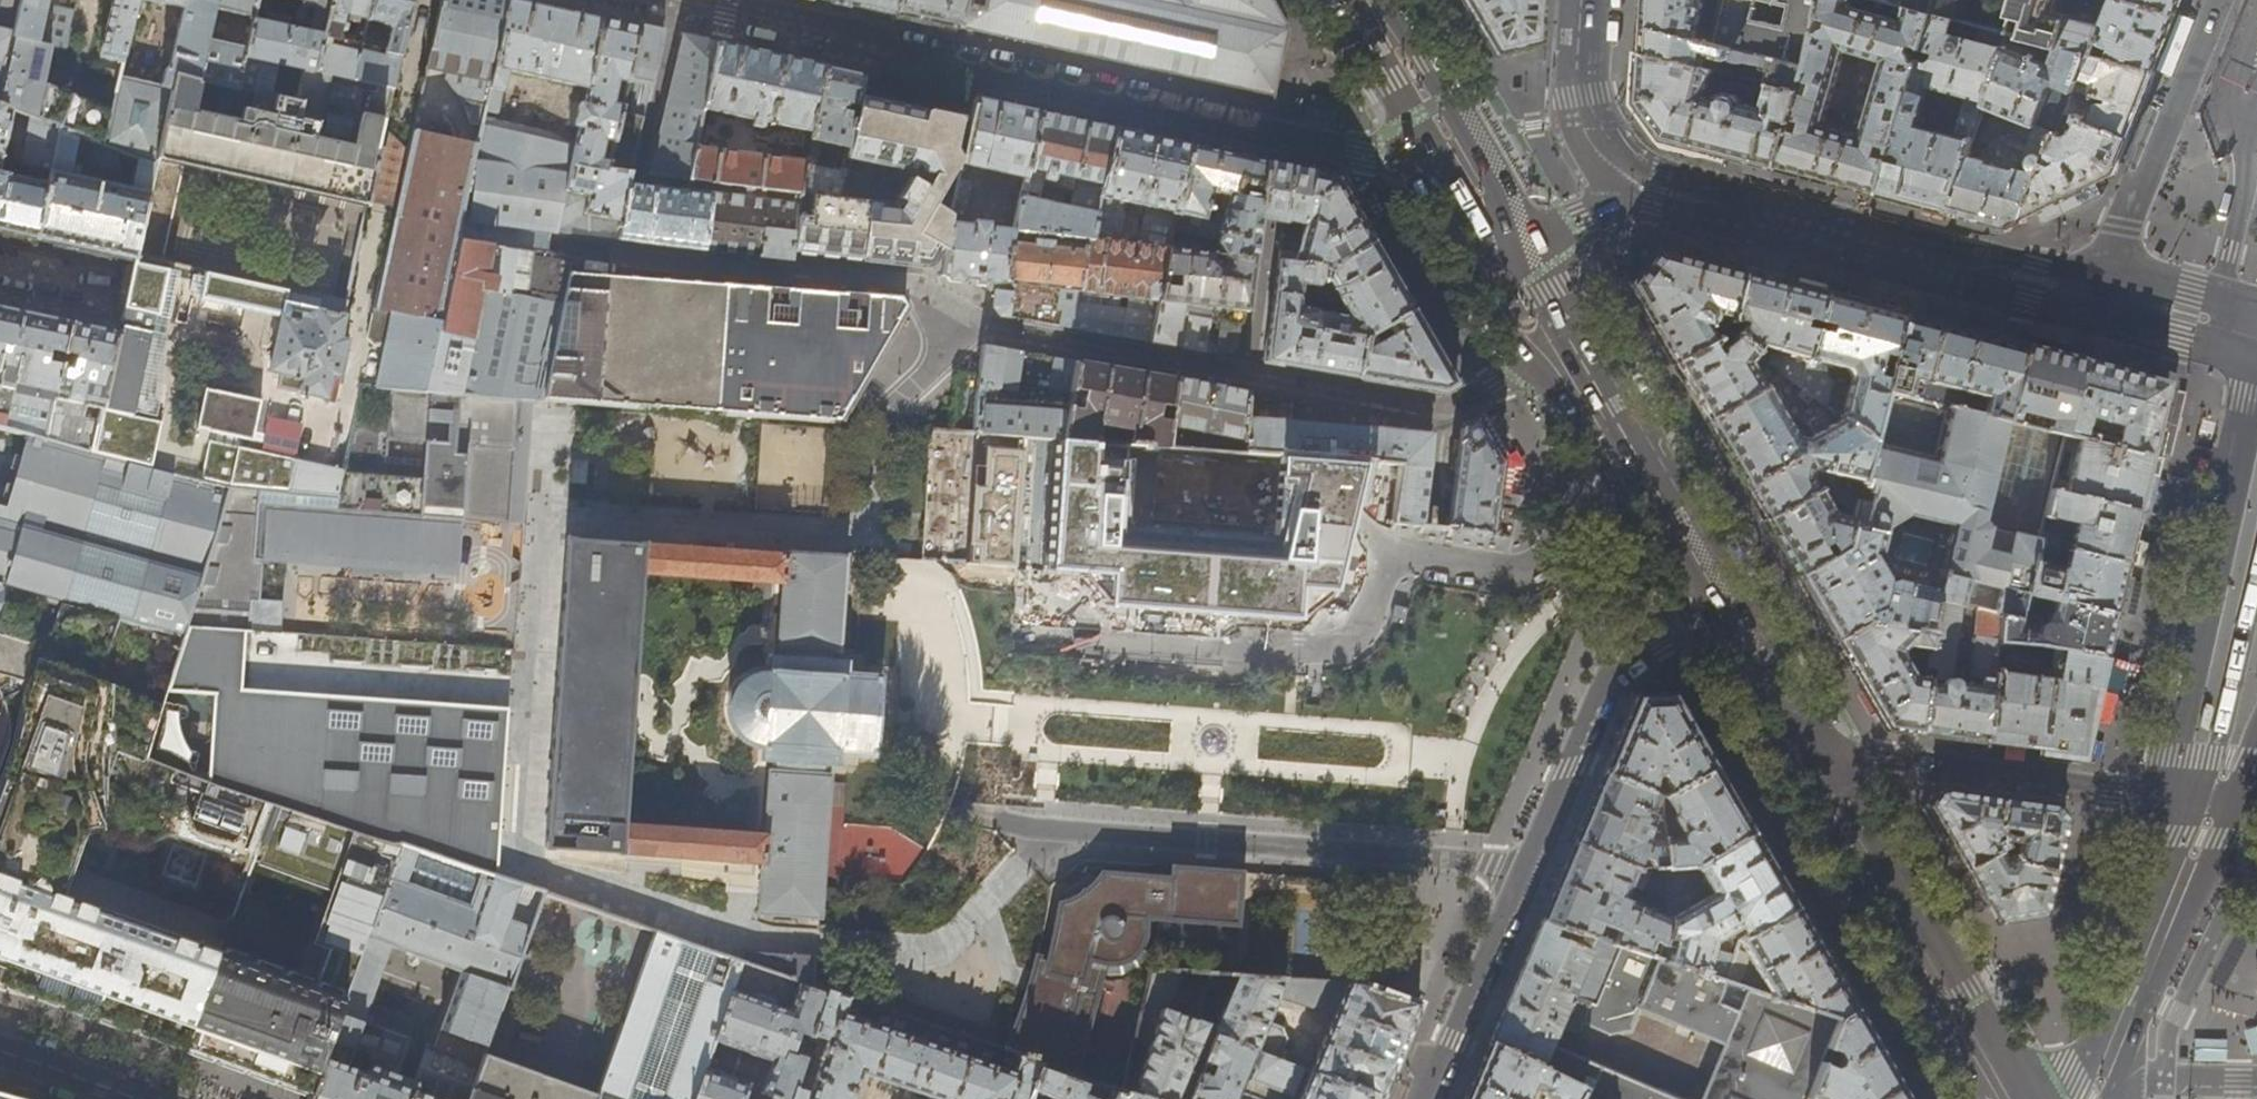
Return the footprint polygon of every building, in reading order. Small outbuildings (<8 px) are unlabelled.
[(19,0),(0,0),(0,90),(12,37),(19,0)] [(12,37),(48,44),(66,49),(73,13),(45,7),(47,0),(19,0),(12,37)] [(100,58),(122,63),(136,0),(113,0),(100,58)] [(182,9),(179,21),(171,19),(169,27),(177,29),(167,72),(164,71),(160,87),(119,79),(111,113),(104,145),(155,164),(174,75),(197,80),(208,32),(213,7),(215,0),(144,0),(182,9)] [(271,192),(366,213),(393,88),(353,79),(316,71),(331,0),(301,0),(302,0),(301,9),(298,11),(295,14),(295,17),(296,20),(294,29),(275,25),(278,13),(271,11),(273,0),(258,0),(255,16),(250,35),(238,90),(197,80),(174,75),(155,164),(143,215),(141,229),(135,255),(155,259),(174,171),(249,188),(243,210),(229,206),(215,272),(251,280),(271,192)] [(213,7),(255,16),(258,0),(215,0),(213,7)] [(367,20),(371,0),(331,0),(316,71),(353,79),(361,45),(367,20)] [(367,20),(383,23),(390,30),(386,50),(361,45),(353,79),(393,88),(412,0),(371,0),(367,20)] [(426,69),(445,73),(443,79),(461,102),(486,107),(489,95),(509,0),(441,0),(426,69)] [(517,0),(509,0),(489,95),(503,98),(509,71),(588,88),(584,105),(579,104),(574,125),(580,126),(576,144),(574,143),(574,144),(551,133),(484,118),(478,146),(466,202),(476,205),(476,213),(489,216),(485,238),(488,243),(547,254),(548,243),(550,231),(621,239),(626,184),(628,173),(610,171),(639,26),(613,21),(555,8),(517,0)] [(847,4),(894,15),(897,0),(826,0),(847,4)] [(894,15),(916,19),(958,28),(965,0),(897,0),(894,15)] [(958,28),(1005,39),(1017,41),(1062,51),(1105,60),(1144,69),(1186,78),(1236,89),(1273,97),(1280,64),(1281,56),(1287,29),(1280,17),(1275,9),(1270,0),(965,0),(958,28)] [(1495,55),(1539,45),(1541,0),(1463,0),(1495,55)] [(1637,23),(1644,23),(1645,0),(1638,0),(1637,23)] [(1644,23),(1644,24),(1807,63),(1814,32),(1818,16),(1822,0),(1764,0),(1790,7),(1785,28),(1753,19),(1759,0),(1645,0),(1644,23)] [(1807,63),(1800,90),(1791,121),(1788,131),(1779,167),(1829,180),(1879,193),(1919,59),(1915,58),(1915,54),(1914,52),(1911,49),(1913,42),(1923,45),(1932,13),(1891,3),(1880,0),(1822,0),(1818,16),(1830,19),(1828,27),(1823,28),(1821,31),(1820,33),(1814,32),(1807,63)] [(1891,3),(1932,13),(1954,19),(1960,0),(1892,0),(1891,3)] [(2011,16),(2026,21),(2023,36),(2087,53),(2090,46),(2155,71),(2181,6),(2184,0),(2114,0),(2103,25),(2053,11),(2057,0),(2016,0),(2011,16)] [(2006,32),(1954,19),(1932,13),(1923,45),(1919,59),(1879,193),(1883,194),(1914,202),(1925,205),(1949,212),(1967,155),(1984,107),(2010,33),(2006,32)] [(1643,29),(1642,52),(1716,70),(1770,83),(1800,90),(1807,63),(1644,24),(1643,29)] [(645,28),(639,26),(610,171),(628,173),(630,174),(643,117),(636,115),(642,91),(645,79),(652,81),(664,32),(645,28)] [(225,35),(208,32),(197,80),(238,90),(250,35),(241,33),(240,38),(232,37),(230,45),(223,43),(225,35)] [(2023,36),(2010,33),(1984,107),(2017,119),(2011,135),(2002,132),(1994,136),(1986,160),(1967,155),(1949,212),(1958,214),(2006,226),(2023,218),(2087,53),(2023,36)] [(708,41),(683,36),(665,109),(649,176),(665,177),(689,180),(696,148),(704,109),(718,43),(708,41)] [(0,90),(0,106),(22,114),(29,117),(59,128),(104,145),(111,113),(40,84),(48,44),(12,37),(0,90)] [(774,56),(718,43),(704,109),(762,122),(761,128),(770,131),(772,124),(813,132),(827,67),(774,56)] [(2152,78),(2155,71),(2090,46),(2087,53),(2023,218),(2031,214),(2114,172),(2152,78)] [(1715,73),(1716,70),(1642,52),(1639,101),(1652,119),(1665,138),(1725,153),(1737,156),(1747,159),(1776,166),(1779,167),(1788,131),(1780,128),(1782,118),(1791,121),(1800,90),(1770,83),(1764,107),(1742,102),(1740,97),(1737,94),(1728,93),(1726,93),(1722,96),(1720,100),(1707,96),(1713,73),(1715,73)] [(858,74),(827,67),(813,132),(807,162),(801,192),(812,193),(837,196),(842,173),(813,166),(818,141),(848,147),(859,97),(863,75),(858,74)] [(876,101),(859,97),(848,147),(845,159),(912,172),(908,177),(909,178),(899,195),(898,194),(893,204),(837,196),(812,193),(807,222),(796,221),(792,251),(937,268),(943,268),(949,222),(948,221),(950,214),(933,204),(958,161),(952,153),(961,119),(948,116),(876,101)] [(1025,176),(1039,113),(1006,106),(974,99),(970,121),(961,163),(1025,176)] [(22,114),(0,106),(0,158),(9,117),(20,121),(22,114)] [(1078,122),(1039,113),(1025,176),(1013,229),(1013,230),(1085,240),(1091,240),(1115,130),(1111,129),(1078,122)] [(1313,123),(1332,126),(1334,119),(1314,116),(1313,123)] [(59,128),(29,117),(20,163),(28,164),(51,169),(59,128)] [(104,145),(59,128),(51,169),(38,240),(85,250),(134,260),(135,255),(141,229),(131,226),(134,213),(143,215),(155,164),(104,145)] [(1147,136),(1115,130),(1091,240),(1085,240),(1073,329),(1097,333),(1115,336),(1149,341),(1158,300),(1172,233),(1189,146),(1147,136)] [(413,132),(375,307),(440,321),(466,202),(478,146),(413,132)] [(1224,254),(1255,259),(1260,219),(1267,163),(1226,154),(1189,146),(1172,233),(1220,245),(1224,254)] [(807,162),(696,148),(689,180),(748,188),(748,189),(800,196),(801,192),(807,162)] [(2,166),(11,168),(12,161),(4,159),(2,166)] [(1776,166),(1747,159),(1745,166),(1774,174),(1776,166)] [(1270,221),(1282,223),(1277,259),(1324,267),(1372,240),(1367,233),(1335,177),(1295,169),(1289,167),(1277,165),(1267,163),(1260,219),(1270,221)] [(38,240),(51,169),(28,164),(26,170),(32,172),(31,180),(0,172),(0,231),(38,240)] [(632,241),(644,242),(679,246),(718,251),(745,254),(791,260),(792,251),(796,221),(797,208),(746,201),(747,200),(663,189),(665,177),(649,176),(650,187),(638,185),(626,184),(621,239),(632,241)] [(950,212),(963,215),(970,184),(957,181),(950,212)] [(476,205),(466,202),(440,321),(425,391),(528,399),(542,400),(567,272),(569,262),(568,262),(560,258),(554,255),(547,254),(488,243),(485,238),(489,216),(476,213),(476,205)] [(1949,212),(1925,205),(1922,213),(1947,220),(1949,212)] [(1013,229),(948,221),(949,222),(943,268),(942,277),(995,282),(1003,284),(1004,282),(1013,230),(1013,229)] [(1073,329),(1085,240),(1013,230),(1004,282),(1014,283),(1013,291),(995,290),(993,307),(999,316),(1034,322),(1063,327),(1073,329)] [(1179,346),(1186,304),(1240,311),(1248,312),(1255,259),(1224,254),(1220,245),(1172,233),(1158,300),(1149,341),(1179,346)] [(1644,326),(1650,323),(1629,286),(1656,250),(1698,261),(1700,253),(1647,239),(1617,279),(1644,326)] [(1383,326),(1412,309),(1407,302),(1372,240),(1324,267),(1277,259),(1268,327),(1264,362),(1356,379),(1364,337),(1373,331),(1383,326)] [(1729,330),(1743,273),(1735,271),(1698,261),(1656,250),(1629,286),(1650,323),(1654,330),(1673,363),(1709,343),(1715,339),(1706,324),(1709,322),(1711,319),(1729,330)] [(120,325),(102,406),(132,412),(152,315),(158,315),(169,269),(133,262),(120,325)] [(203,270),(180,265),(179,273),(178,278),(195,282),(195,280),(201,281),(203,270)] [(1786,276),(1745,265),(1743,273),(1783,283),(1786,276)] [(347,301),(251,280),(215,272),(203,270),(201,281),(198,297),(280,315),(269,371),(281,373),(277,388),(327,398),(331,376),(340,378),(348,338),(340,337),(347,301)] [(612,275),(567,272),(542,400),(576,402),(597,404),(720,413),(729,284),(612,275)] [(1783,283),(1743,273),(1729,330),(1728,332),(1753,352),(1756,354),(1761,346),(1786,354),(1780,373),(1784,375),(1799,387),(1824,294),(1790,285),(1783,283)] [(904,307),(899,296),(841,291),(841,292),(729,284),(720,413),(762,417),(828,421),(836,422),(852,396),(885,338),(895,321),(896,321),(904,307)] [(1903,315),(1901,314),(1863,304),(1857,303),(1824,294),(1799,387),(1869,442),(1882,393),(1903,315)] [(1865,296),(1863,304),(1901,314),(1903,306),(1865,296)] [(0,299),(0,427),(44,438),(61,364),(45,360),(48,349),(63,352),(72,315),(20,303),(0,299)] [(1186,304),(1179,346),(1227,356),(1232,352),(1236,349),(1239,329),(1240,311),(1186,304)] [(440,321),(375,307),(368,338),(375,346),(384,348),(376,387),(425,391),(440,321)] [(1417,318),(1412,309),(1383,326),(1389,336),(1380,342),(1373,331),(1364,337),(1356,379),(1442,394),(1456,385),(1417,318)] [(92,319),(72,315),(63,352),(61,364),(44,438),(92,450),(99,420),(83,417),(86,405),(102,409),(102,406),(120,325),(92,319)] [(1914,318),(1903,315),(1882,393),(2003,421),(2024,347),(1914,318)] [(1753,352),(1728,332),(1721,336),(1726,345),(1725,345),(1724,347),(1722,349),(1721,351),(1721,352),(1721,354),(1716,356),(1709,343),(1673,363),(1687,386),(1707,420),(1763,388),(1746,361),(1753,352)] [(2067,350),(2028,339),(2025,341),(2024,347),(2067,358),(2069,352),(2067,350)] [(1067,409),(1070,390),(1074,361),(987,346),(983,345),(978,376),(975,433),(998,434),(1062,439),(1067,409)] [(2067,358),(2024,347),(2003,421),(2062,435),(2081,362),(2067,358)] [(1114,368),(1074,361),(1070,390),(1084,393),(1081,411),(1067,409),(1062,439),(1095,442),(1098,424),(1132,430),(1130,444),(1159,446),(1163,447),(1173,378),(1114,368)] [(2118,371),(2081,362),(2062,435),(2151,456),(2164,401),(2168,384),(2157,382),(2118,371)] [(975,433),(978,376),(972,375),(959,374),(955,431),(975,433)] [(1856,494),(1869,442),(1799,387),(1784,375),(1763,388),(1707,420),(1740,477),(1765,520),(1821,486),(1856,494)] [(1215,386),(1173,378),(1163,447),(1186,448),(1188,430),(1196,432),(1194,449),(1242,453),(1245,418),(1247,392),(1215,386)] [(187,426),(244,439),(253,397),(196,385),(187,426)] [(361,386),(343,471),(337,497),(238,488),(231,486),(186,629),(241,633),(269,635),(278,636),(281,605),(258,603),(261,564),(455,574),(459,518),(518,522),(525,431),(528,399),(425,391),(376,387),(361,386)] [(1245,418),(1242,453),(1272,455),(1273,444),(1279,439),(1285,440),(1283,456),(1361,462),(1398,464),(1391,523),(1434,528),(1436,510),(1446,435),(1446,433),(1378,429),(1324,424),(1325,409),(1291,402),(1290,422),(1258,419),(1259,395),(1247,392),(1245,418)] [(1869,442),(1856,494),(1850,515),(1849,518),(1841,549),(1798,577),(1816,609),(1835,642),(1865,624),(1930,633),(1936,600),(1961,606),(1975,609),(1998,615),(2020,620),(2021,617),(2026,594),(2023,593),(2035,541),(2038,529),(2041,516),(2048,491),(2050,480),(2057,454),(2062,435),(2003,421),(1882,393),(1869,442)] [(2164,401),(2151,456),(2171,460),(2185,406),(2164,401)] [(99,449),(131,456),(140,416),(109,409),(99,449)] [(1436,510),(1434,528),(1491,535),(1496,498),(1501,463),(1473,414),(1461,425),(1461,426),(1450,512),(1436,510)] [(5,589),(184,637),(186,629),(231,486),(226,485),(92,450),(44,438),(0,427),(0,608),(5,589)] [(1095,442),(1062,439),(998,434),(988,566),(994,566),(1016,568),(1047,570),(1080,572),(1080,574),(1101,602),(1104,602),(1103,605),(1296,619),(1296,616),(1300,616),(1327,595),(1327,591),(1331,591),(1335,577),(1338,560),(1341,550),(1344,536),(1347,522),(1349,514),(1351,504),(1361,462),(1283,456),(1277,512),(1258,500),(1259,499),(1246,494),(1237,493),(1228,492),(1156,486),(1159,446),(1130,444),(1095,442)] [(2151,456),(2062,435),(2057,454),(2071,457),(2065,483),(2050,480),(2048,491),(2138,511),(2148,466),(2151,456)] [(229,472),(226,485),(231,486),(238,488),(337,497),(343,471),(281,456),(276,478),(229,472)] [(1850,515),(1856,494),(1821,486),(1765,520),(1785,554),(1798,577),(1841,549),(1849,518),(1831,513),(1828,508),(1834,504),(1847,507),(1846,511),(1850,515)] [(2198,492),(2188,489),(2183,508),(2194,510),(2198,492)] [(2132,535),(2138,511),(2048,491),(2041,516),(2073,524),(2069,539),(2067,536),(2038,529),(2035,541),(2125,563),(2131,540),(2132,535)] [(638,544),(572,540),(572,538),(566,537),(565,543),(567,543),(547,841),(544,841),(544,849),(551,850),(551,847),(616,852),(616,854),(623,854),(623,852),(624,846),(622,846),(624,824),(631,715),(632,704),(634,675),(641,575),(642,550),(645,550),(645,545),(645,542),(638,542),(638,544)] [(797,555),(834,558),(835,541),(798,538),(797,555)] [(2145,567),(2151,544),(2131,540),(2125,563),(2145,567)] [(2124,569),(2125,563),(2035,541),(2023,593),(2026,594),(2053,601),(2113,616),(2113,614),(2122,575),(2124,569)] [(642,550),(641,575),(764,583),(772,583),(782,584),(785,554),(774,554),(645,545),(645,550),(642,550)] [(784,655),(783,661),(837,664),(844,558),(834,558),(797,555),(785,554),(782,584),(778,648),(784,648),(784,655)] [(2132,619),(2142,579),(2122,575),(2113,614),(2132,619)] [(184,637),(5,589),(0,608),(0,680),(9,691),(0,718),(0,983),(2,984),(127,1028),(184,1047),(220,950),(251,862),(273,803),(207,781),(146,760),(167,693),(184,637)] [(1995,641),(1998,615),(1975,609),(1972,635),(1971,685),(1958,683),(1955,680),(1950,679),(1961,606),(1936,600),(1930,633),(1929,648),(1926,669),(1936,671),(1935,679),(1944,681),(1941,686),(1924,684),(1919,733),(1951,738),(1985,742),(1995,641)] [(2053,601),(2049,616),(2021,617),(2020,620),(1998,615),(1995,641),(2040,644),(2041,645),(2103,657),(2106,644),(2111,623),(2113,616),(2053,601)] [(1409,608),(1392,606),(1390,622),(1407,625),(1409,608)] [(1929,648),(1930,633),(1865,624),(1835,642),(1859,682),(1886,729),(1919,733),(1924,684),(1925,678),(1915,677),(1916,666),(1911,659),(1905,662),(1898,651),(1906,645),(1929,648)] [(241,633),(186,629),(184,637),(167,693),(214,698),(207,781),(273,803),(399,845),(491,876),(503,712),(237,691),(238,681),(241,642),(241,633)] [(2080,755),(2103,657),(2041,645),(2040,644),(1995,641),(1985,742),(2026,747),(2080,755)] [(754,745),(764,747),(763,758),(776,759),(830,762),(838,763),(838,751),(872,754),(874,728),(875,728),(877,699),(876,699),(877,678),(843,676),(844,665),(837,664),(783,661),(769,660),(768,673),(761,674),(752,676),(747,679),(741,685),(737,689),(733,696),(731,703),(730,715),(733,723),(736,730),(742,737),(748,741),(754,745)] [(1632,706),(1603,773),(1656,795),(1658,789),(1654,788),(1657,779),(1656,778),(1657,775),(1660,774),(1670,791),(1715,765),(1700,739),(1695,731),(1692,727),(1673,693),(1636,696),(1632,706)] [(775,772),(769,772),(765,835),(763,863),(760,895),(759,913),(819,917),(830,762),(776,759),(775,772)] [(1715,765),(1670,791),(1661,797),(1663,839),(1665,867),(1694,865),(1752,830),(1733,797),(1715,765)] [(1658,795),(1656,795),(1603,773),(1577,835),(1574,842),(1635,869),(1665,867),(1663,839),(1650,840),(1645,837),(1654,818),(1651,812),(1658,795)] [(914,779),(903,831),(931,837),(942,785),(914,779)] [(1940,792),(1929,806),(1947,835),(1957,852),(1968,869),(1998,851),(2009,845),(1997,826),(2001,800),(1980,797),(1940,792)] [(2010,801),(2001,800),(1997,826),(2009,845),(2014,854),(2003,860),(1998,851),(1968,869),(1973,878),(1998,921),(2042,915),(2065,822),(2055,808),(2010,801)] [(399,845),(273,803),(251,862),(332,891),(315,943),(327,947),(314,984),(220,950),(184,1047),(244,1069),(310,1093),(338,1015),(399,845)] [(1947,835),(1929,806),(1924,813),(1940,839),(1947,835)] [(751,862),(763,863),(765,835),(753,834),(746,833),(624,824),(622,846),(624,846),(623,852),(668,856),(751,862)] [(919,842),(876,826),(862,865),(904,881),(919,842)] [(1694,865),(1665,867),(1669,920),(1657,959),(1702,974),(1711,940),(1737,926),(1743,937),(1796,906),(1777,873),(1752,830),(1694,865)] [(1563,868),(1573,843),(1567,841),(1557,865),(1563,868)] [(1573,843),(1563,868),(1560,874),(1541,919),(1592,937),(1619,946),(1657,959),(1669,920),(1665,867),(1635,869),(1574,842),(1573,843)] [(399,845),(338,1015),(407,1039),(414,1021),(369,1005),(390,946),(454,968),(427,1046),(480,1065),(484,1053),(542,894),(491,876),(399,845)] [(2115,856),(2105,854),(2101,871),(2110,874),(2115,856)] [(1004,1050),(1039,1062),(1077,1075),(1085,1038),(1069,1034),(1080,993),(1095,997),(1101,975),(1120,974),(1137,966),(1148,954),(1155,934),(1178,936),(1180,920),(1238,924),(1243,872),(1158,866),(1156,876),(1101,871),(1098,876),(1093,881),(1089,886),(1084,890),(1079,893),(1071,897),(1064,900),(1058,901),(1047,958),(1035,956),(1031,971),(1028,982),(1025,990),(1018,1014),(1004,1050)] [(1796,906),(1743,937),(1738,940),(1770,996),(1836,1018),(1855,1008),(1823,953),(1796,906)] [(1501,1012),(1489,1041),(1583,1088),(1578,1098),(1677,1098),(1550,1045),(1559,1025),(1576,1032),(1581,1022),(1609,1033),(1629,1029),(1639,1008),(1725,1043),(1701,1098),(1805,1098),(1805,1097),(1819,1063),(1825,1047),(1836,1018),(1770,996),(1737,985),(1722,981),(1702,974),(1657,959),(1619,946),(1595,1004),(1572,994),(1590,951),(1587,949),(1592,937),(1541,919),(1501,1012)] [(598,1093),(595,1098),(693,1098),(708,1058),(743,962),(656,932),(653,939),(598,1093)] [(743,953),(743,962),(814,986),(816,957),(756,954),(743,953)] [(814,986),(743,962),(708,1058),(693,1098),(744,1098),(749,1086),(731,1080),(741,1051),(772,1062),(762,1093),(763,1093),(769,1095),(781,1098),(790,1098),(828,990),(814,986)] [(1727,968),(1722,981),(1737,985),(1727,968)] [(1418,1003),(1402,997),(1389,992),(1359,982),(1237,975),(1216,1026),(1167,1010),(1185,972),(1149,969),(1123,1090),(1125,1091),(1149,1098),(1186,1098),(1198,1074),(1203,1062),(1214,1036),(1279,1060),(1288,1039),(1281,1027),(1266,1022),(1276,997),(1334,1015),(1310,1072),(1379,1097),(1398,1051),(1418,1003)] [(1039,1062),(1004,1050),(984,1043),(875,1006),(828,990),(790,1098),(853,1098),(861,1072),(940,1098),(1027,1098),(1039,1062)] [(1855,1008),(1836,1018),(1825,1047),(1836,1052),(1839,1058),(1837,1064),(1830,1067),(1819,1063),(1805,1097),(1810,1098),(1908,1098),(1894,1075),(1855,1008)] [(407,1039),(338,1015),(310,1093),(308,1098),(387,1098),(407,1039)] [(1379,1097),(1310,1072),(1279,1060),(1214,1036),(1203,1062),(1211,1065),(1206,1077),(1198,1074),(1186,1098),(1265,1098),(1238,1088),(1242,1076),(1251,1079),(1250,1081),(1290,1096),(1291,1095),(1299,1098),(1298,1098),(1378,1098),(1379,1097)] [(1489,1041),(1478,1065),(1464,1098),(1525,1098),(1531,1084),(1540,1088),(1540,1089),(1541,1089),(1543,1094),(1545,1097),(1544,1098),(1547,1098),(1578,1098),(1583,1088),(1489,1041)] [(480,1065),(427,1046),(426,1046),(407,1098),(467,1098),(480,1065)] [(480,1065),(467,1098),(595,1098),(598,1093),(484,1053),(480,1065)] [(1478,1065),(1473,1061),(1457,1098),(1464,1098),(1478,1065)] [(1125,1091),(1119,1095),(1110,1092),(1112,1087),(1077,1075),(1039,1062),(1027,1098),(1149,1098),(1125,1091)]
